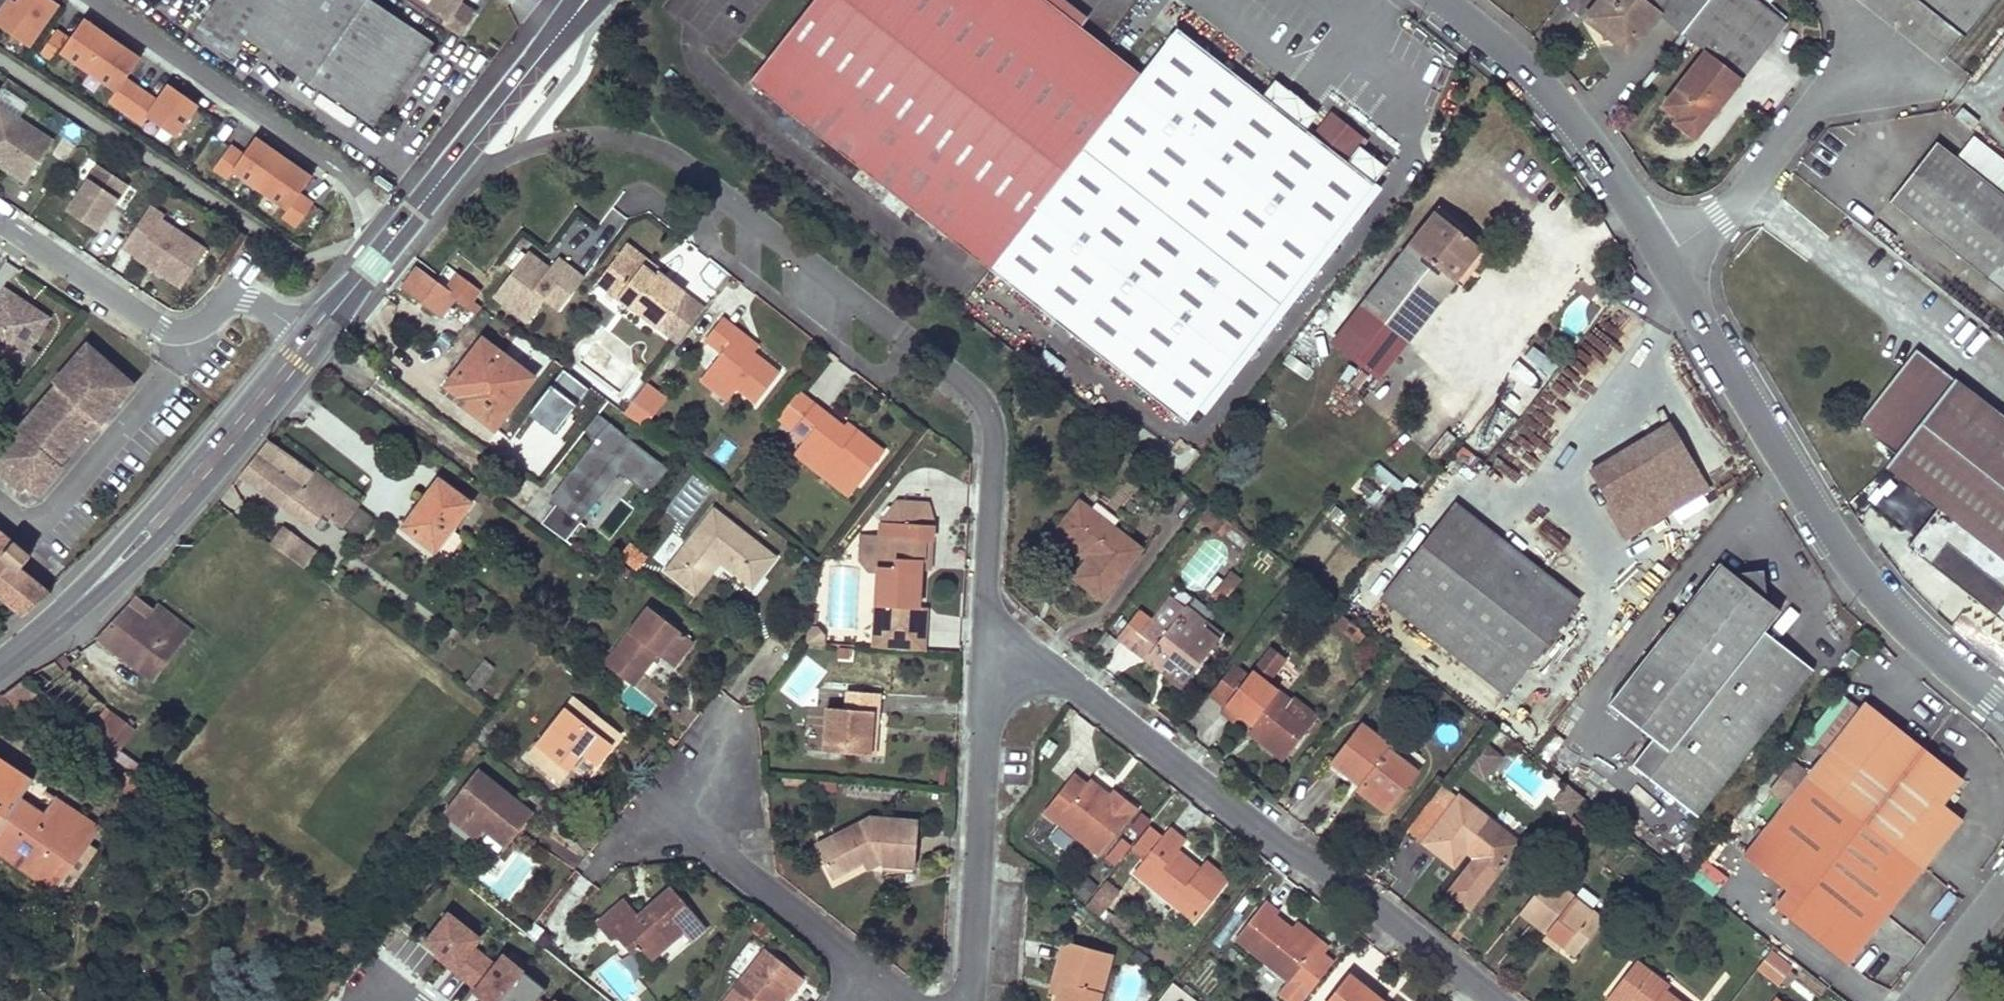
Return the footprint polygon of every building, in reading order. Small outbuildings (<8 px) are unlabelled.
[(56,4),(50,0),(17,0),(15,3),(10,0),(0,0),(0,28),(26,46),(56,4)] [(195,32),(232,58),(245,38),(375,126),(432,42),(371,0),(217,0),(195,32)] [(447,20),(462,30),(478,6),(468,0),(431,0),(432,1),(427,7),(447,20)] [(628,7),(632,10),(640,2),(638,0),(634,0),(628,7)] [(1212,58),(1189,41),(1164,45),(1142,74),(1069,17),(1047,0),(814,0),(750,82),(989,269),(1023,294),(1188,421),(1372,183),(1212,58)] [(1585,19),(1600,32),(1612,31),(1617,35),(1613,40),(1628,54),(1659,15),(1680,33),(1707,0),(1600,0),(1585,19)] [(1680,33),(1705,53),(1661,107),(1676,121),(1673,125),(1693,141),(1783,24),(1753,0),(1707,0),(1680,33)] [(1965,37),(1994,0),(1919,0),(1965,37)] [(87,71),(110,39),(81,20),(67,40),(54,31),(38,53),(53,63),(60,52),(87,71)] [(1176,30),(1164,45),(1189,41),(1176,30)] [(110,39),(87,71),(114,90),(107,100),(124,112),(140,90),(124,79),(138,59),(110,39)] [(173,137),(195,104),(167,84),(156,101),(140,90),(124,112),(141,124),(146,118),(173,137)] [(4,164),(1,168),(23,183),(51,141),(0,107),(0,162),(4,164)] [(228,146),(212,168),(226,178),(231,171),(259,190),(281,157),(253,138),(241,155),(228,146)] [(1937,143),(1890,203),(2003,293),(2003,195),(1937,143)] [(297,194),(309,177),(281,157),(259,190),(286,209),(281,216),(295,226),(311,203),(297,194)] [(95,230),(126,183),(97,164),(66,210),(95,230)] [(205,249),(160,219),(162,215),(148,205),(120,247),(133,255),(136,251),(156,264),(152,270),(179,288),(205,249)] [(1439,208),(1434,214),(1468,242),(1473,236),(1439,208)] [(1434,214),(1360,306),(1407,345),(1455,285),(1482,253),(1468,242),(1434,214)] [(627,243),(623,249),(654,274),(657,271),(659,268),(627,243)] [(623,249),(598,280),(657,327),(684,293),(657,271),(654,274),(623,249)] [(156,264),(136,251),(133,255),(133,257),(152,270),(156,264)] [(560,313),(585,281),(558,259),(550,270),(528,253),(494,298),(528,324),(546,302),(560,313)] [(1482,253),(1455,285),(1461,291),(1488,258),(1482,253)] [(418,268),(404,287),(446,317),(450,312),(446,309),(455,297),(418,268)] [(48,317),(3,287),(0,292),(0,348),(19,360),(48,317)] [(725,316),(696,353),(759,402),(784,371),(761,353),(739,336),(744,330),(725,316)] [(744,330),(739,336),(761,353),(765,347),(744,330)] [(464,364),(454,377),(466,387),(493,347),(485,341),(467,365),(464,364)] [(1536,341),(1525,352),(1547,373),(1557,362),(1536,341)] [(83,433),(90,424),(86,421),(93,414),(99,420),(131,383),(85,343),(53,379),(57,383),(23,421),(25,423),(2,450),(42,485),(66,458),(63,455),(83,433)] [(454,377),(449,385),(463,396),(460,400),(495,427),(533,378),(493,347),(466,387),(454,377)] [(1916,353),(1901,371),(1918,384),(1933,365),(1916,353)] [(1901,371),(1859,427),(1898,458),(1889,469),(1925,496),(1993,409),(1933,365),(1918,384),(1901,371)] [(633,404),(624,415),(643,429),(652,418),(633,404)] [(818,405),(794,434),(804,441),(859,485),(886,451),(859,431),(855,434),(848,428),(818,405)] [(1925,496),(1942,508),(1912,549),(2003,616),(2003,418),(1993,409),(1925,496)] [(649,491),(669,464),(598,412),(585,430),(594,437),(549,498),(556,503),(542,522),(567,541),(620,470),(649,491)] [(85,435),(99,420),(93,414),(86,421),(90,424),(83,433),(85,435)] [(1671,420),(1590,470),(1610,503),(1607,509),(1626,539),(1711,486),(1671,420)] [(852,424),(848,428),(855,434),(859,431),(852,424)] [(804,441),(794,455),(849,499),(859,485),(804,441)] [(266,443),(239,475),(313,528),(322,513),(341,527),(344,523),(355,507),(357,504),(292,460),(266,443)] [(1379,462),(1372,470),(1397,491),(1404,482),(1379,462)] [(437,477),(402,525),(434,549),(435,547),(448,555),(462,536),(449,527),(469,501),(437,477)] [(1362,478),(1354,493),(1378,506),(1386,492),(1362,478)] [(1892,486),(1879,519),(1913,532),(1926,499),(1892,486)] [(896,492),(882,507),(881,523),(879,558),(874,648),(926,652),(928,610),(920,609),(923,570),(924,541),(933,543),(936,509),(925,494),(896,492)] [(1080,503),(1059,530),(1091,556),(1087,561),(1074,577),(1103,601),(1142,551),(1080,503)] [(1577,600),(1456,505),(1382,600),(1502,696),(1527,665),(1542,678),(1562,652),(1547,639),(1577,600)] [(355,507),(344,523),(358,533),(369,517),(355,507)] [(717,508),(667,569),(692,589),(717,558),(721,562),(753,588),(778,556),(717,508)] [(881,523),(862,522),(861,547),(870,557),(879,558),(881,523)] [(285,528),(271,544),(292,560),(306,543),(285,528)] [(1059,530),(1054,535),(1087,561),(1091,556),(1059,530)] [(22,616),(49,592),(19,568),(28,557),(0,532),(0,598),(22,616)] [(1193,593),(1214,583),(1218,592),(1240,582),(1220,540),(1177,560),(1193,593)] [(933,543),(924,541),(923,570),(931,570),(933,543)] [(717,558),(692,589),(696,592),(721,562),(717,558)] [(1719,560),(1610,701),(1654,736),(1632,763),(1699,815),(1812,668),(1762,628),(1779,607),(1765,597),(1764,567),(1732,571),(1719,560)] [(136,594),(99,636),(157,679),(180,647),(144,621),(154,608),(136,594)] [(154,608),(144,621),(180,647),(192,632),(156,605),(154,608)] [(651,607),(606,662),(629,680),(654,649),(670,663),(690,639),(651,607)] [(1153,624),(1132,649),(1146,660),(1149,655),(1169,670),(1165,675),(1183,688),(1217,642),(1201,630),(1206,623),(1185,607),(1164,632),(1153,624)] [(1206,623),(1201,630),(1217,642),(1222,635),(1206,623)] [(817,627),(809,627),(806,643),(823,644),(824,635),(817,627)] [(1866,628),(1859,636),(1872,647),(1879,638),(1866,628)] [(1275,674),(1289,656),(1271,642),(1257,660),(1275,674)] [(72,663),(67,655),(31,675),(24,679),(120,751),(138,729),(134,726),(137,722),(131,717),(127,721),(64,670),(72,663)] [(1149,655),(1146,660),(1165,675),(1169,670),(1149,655)] [(485,660),(465,685),(474,692),(493,667),(485,660)] [(1234,661),(1205,698),(1220,710),(1249,673),(1234,661)] [(1249,673),(1220,710),(1234,721),(1240,714),(1254,724),(1263,731),(1256,739),(1284,759),(1307,730),(1281,710),(1288,701),(1250,671),(1249,673)] [(830,689),(829,710),(848,711),(849,691),(830,689)] [(829,710),(825,753),(870,756),(875,711),(880,712),(882,694),(849,691),(848,711),(829,710)] [(581,694),(532,753),(562,778),(589,748),(602,758),(624,730),(581,694)] [(802,749),(819,751),(825,703),(808,701),(802,749)] [(1866,701),(1745,855),(1789,890),(1776,906),(1849,964),(1962,820),(1943,804),(1963,779),(1866,701)] [(875,711),(870,756),(877,756),(880,712),(875,711)] [(1254,724),(1248,732),(1256,739),(1263,731),(1254,724)] [(1361,724),(1331,763),(1361,786),(1358,789),(1376,803),(1388,787),(1398,794),(1415,771),(1389,751),(1392,748),(1361,724)] [(1471,764),(1487,777),(1505,754),(1488,741),(1471,764)] [(19,802),(32,782),(0,760),(0,830),(19,802)] [(480,768),(444,812),(477,839),(486,828),(508,846),(528,821),(520,815),(527,806),(480,768)] [(1071,777),(1042,812),(1097,856),(1134,809),(1113,792),(1109,797),(1104,803),(1082,786),(1071,777)] [(1087,780),(1082,786),(1104,803),(1109,797),(1087,780)] [(1388,787),(1376,803),(1385,811),(1398,794),(1388,787)] [(0,830),(0,854),(55,892),(90,842),(88,841),(98,826),(56,797),(43,817),(19,802),(0,830)] [(1460,797),(1423,844),(1454,868),(1467,852),(1496,875),(1520,844),(1460,797)] [(527,806),(520,815),(528,821),(535,812),(527,806)] [(1140,809),(1122,831),(1133,840),(1151,818),(1140,809)] [(1585,822),(1570,811),(1556,830),(1570,840),(1585,822)] [(872,820),(817,845),(832,880),(862,865),(880,857),(883,869),(914,869),(919,824),(872,820)] [(486,828),(477,839),(500,856),(508,846),(486,828)] [(1169,831),(1136,874),(1194,920),(1220,886),(1199,870),(1175,851),(1183,842),(1169,831)] [(1116,833),(1104,860),(1118,866),(1130,839),(1116,833)] [(1691,875),(1713,894),(1729,875),(1707,856),(1691,875)] [(880,857),(862,865),(867,875),(883,869),(880,857)] [(1206,862),(1199,870),(1220,886),(1226,879),(1206,862)] [(1548,876),(1520,911),(1548,933),(1552,927),(1567,940),(1563,945),(1575,954),(1602,919),(1548,876)] [(1085,904),(1101,916),(1122,890),(1106,878),(1085,904)] [(625,898),(597,921),(611,938),(618,935),(630,951),(641,944),(652,957),(683,932),(690,941),(707,927),(672,887),(656,900),(659,904),(648,912),(644,909),(638,914),(625,898)] [(656,900),(644,909),(648,912),(659,904),(656,900)] [(1263,901),(1232,939),(1286,980),(1312,946),(1289,929),(1273,916),(1277,911),(1263,901)] [(495,1000),(532,1000),(548,982),(505,948),(496,959),(476,943),(485,933),(450,904),(420,940),(495,1000)] [(1295,921),(1289,929),(1312,946),(1317,939),(1295,921)] [(1548,933),(1543,939),(1559,951),(1563,945),(1567,940),(1552,927),(1548,933)] [(1057,1000),(1100,1000),(1112,956),(1064,943),(1053,981),(1062,984),(1059,995),(1057,1000)] [(641,944),(630,951),(649,975),(660,967),(652,957),(641,944)] [(719,1000),(781,1000),(792,987),(797,990),(807,978),(764,944),(719,1000)] [(1788,963),(1769,947),(1756,963),(1776,978),(1788,963)] [(1611,992),(1623,1000),(1679,1000),(1665,990),(1669,986),(1636,961),(1611,992)] [(1328,1000),(1382,1000),(1349,975),(1328,1000)] [(1053,981),(1050,992),(1059,995),(1062,984),(1053,981)] [(781,1000),(789,1000),(797,990),(792,987),(781,1000)] [(551,989),(541,1000),(567,1000),(551,989)] [(1606,999),(1609,1000),(1623,1000),(1611,992),(1606,999)]
